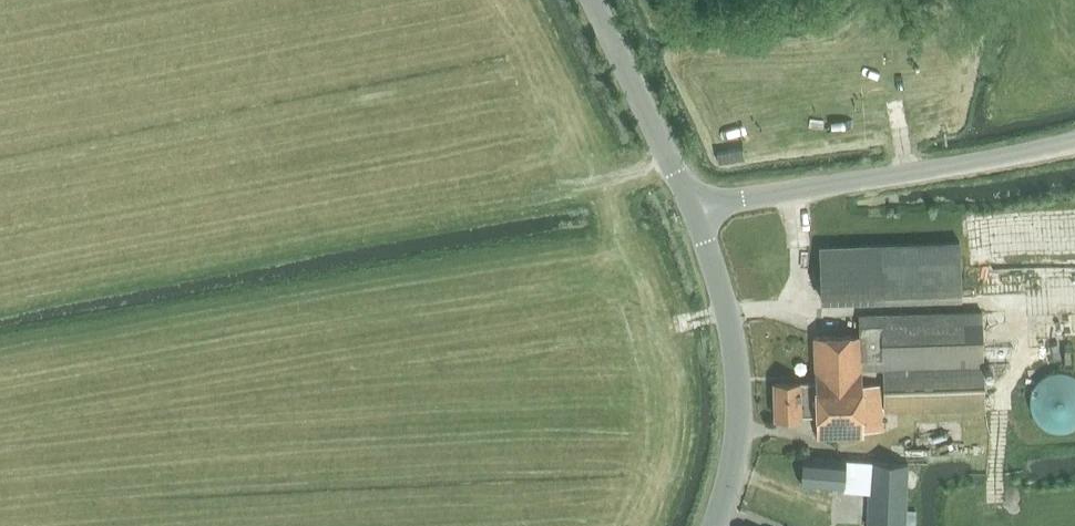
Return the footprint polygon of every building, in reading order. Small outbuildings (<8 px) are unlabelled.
[(977,267),(1021,266),(1019,216),(975,217),(977,267)] [(820,303),(962,298),(960,241),(818,246),(820,303)] [(775,383),(775,417),(802,417),(802,414),(816,414),(817,438),(864,437),(864,431),(882,430),(880,384),(862,384),(861,370),(883,370),(885,410),(986,407),(982,311),(859,314),(860,334),(814,336),(815,382),(802,382),(775,383)] [(1070,373),(1064,371),(1058,371),(1051,372),(1044,376),(1039,380),(1035,385),(1032,391),(1031,396),(1030,401),(1031,407),(1033,414),(1038,421),(1044,426),(1050,429),(1058,431),(1065,430),(1072,428),(1074,426),(1074,375),(1070,373)] [(846,459),(803,456),(801,485),(845,488),(846,459)] [(867,525),(906,525),(907,511),(909,463),(871,461),(869,489),(867,525)]
